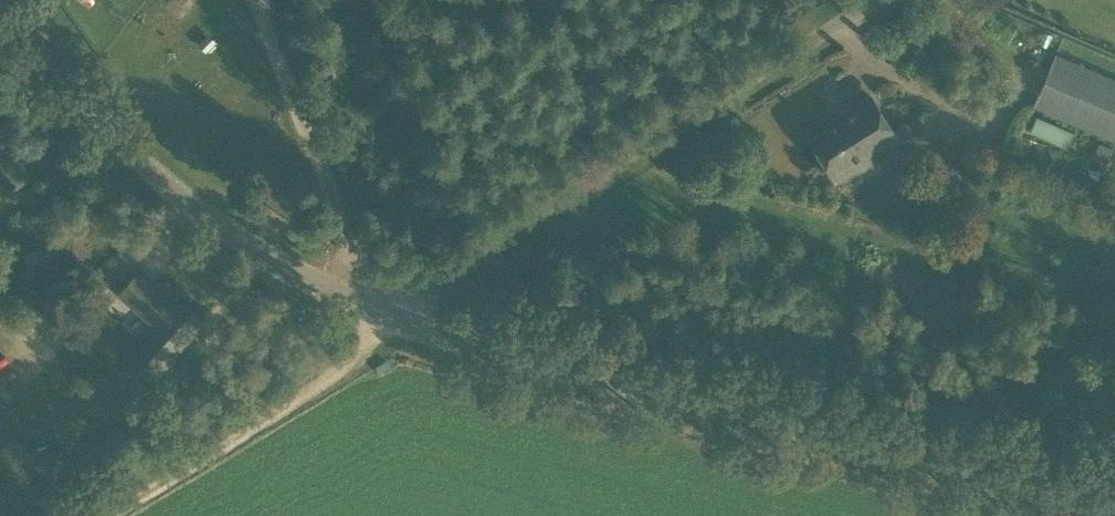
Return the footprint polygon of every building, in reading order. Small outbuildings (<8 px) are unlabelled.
[(1056,54),(1034,105),(1114,139),(1114,79),(1056,54)] [(810,139),(830,172),(836,181),(876,157),(870,147),(894,132),(871,95),(838,116),(841,120),(810,139)] [(1064,147),(1073,131),(1037,113),(1029,128),(1064,147)] [(29,173),(8,141),(6,143),(0,134),(0,189),(1,191),(29,173)] [(1098,142),(1093,154),(1107,160),(1112,147),(1098,142)] [(159,360),(165,365),(202,322),(175,299),(171,304),(136,273),(120,290),(156,324),(128,357),(147,374),(159,360)]
